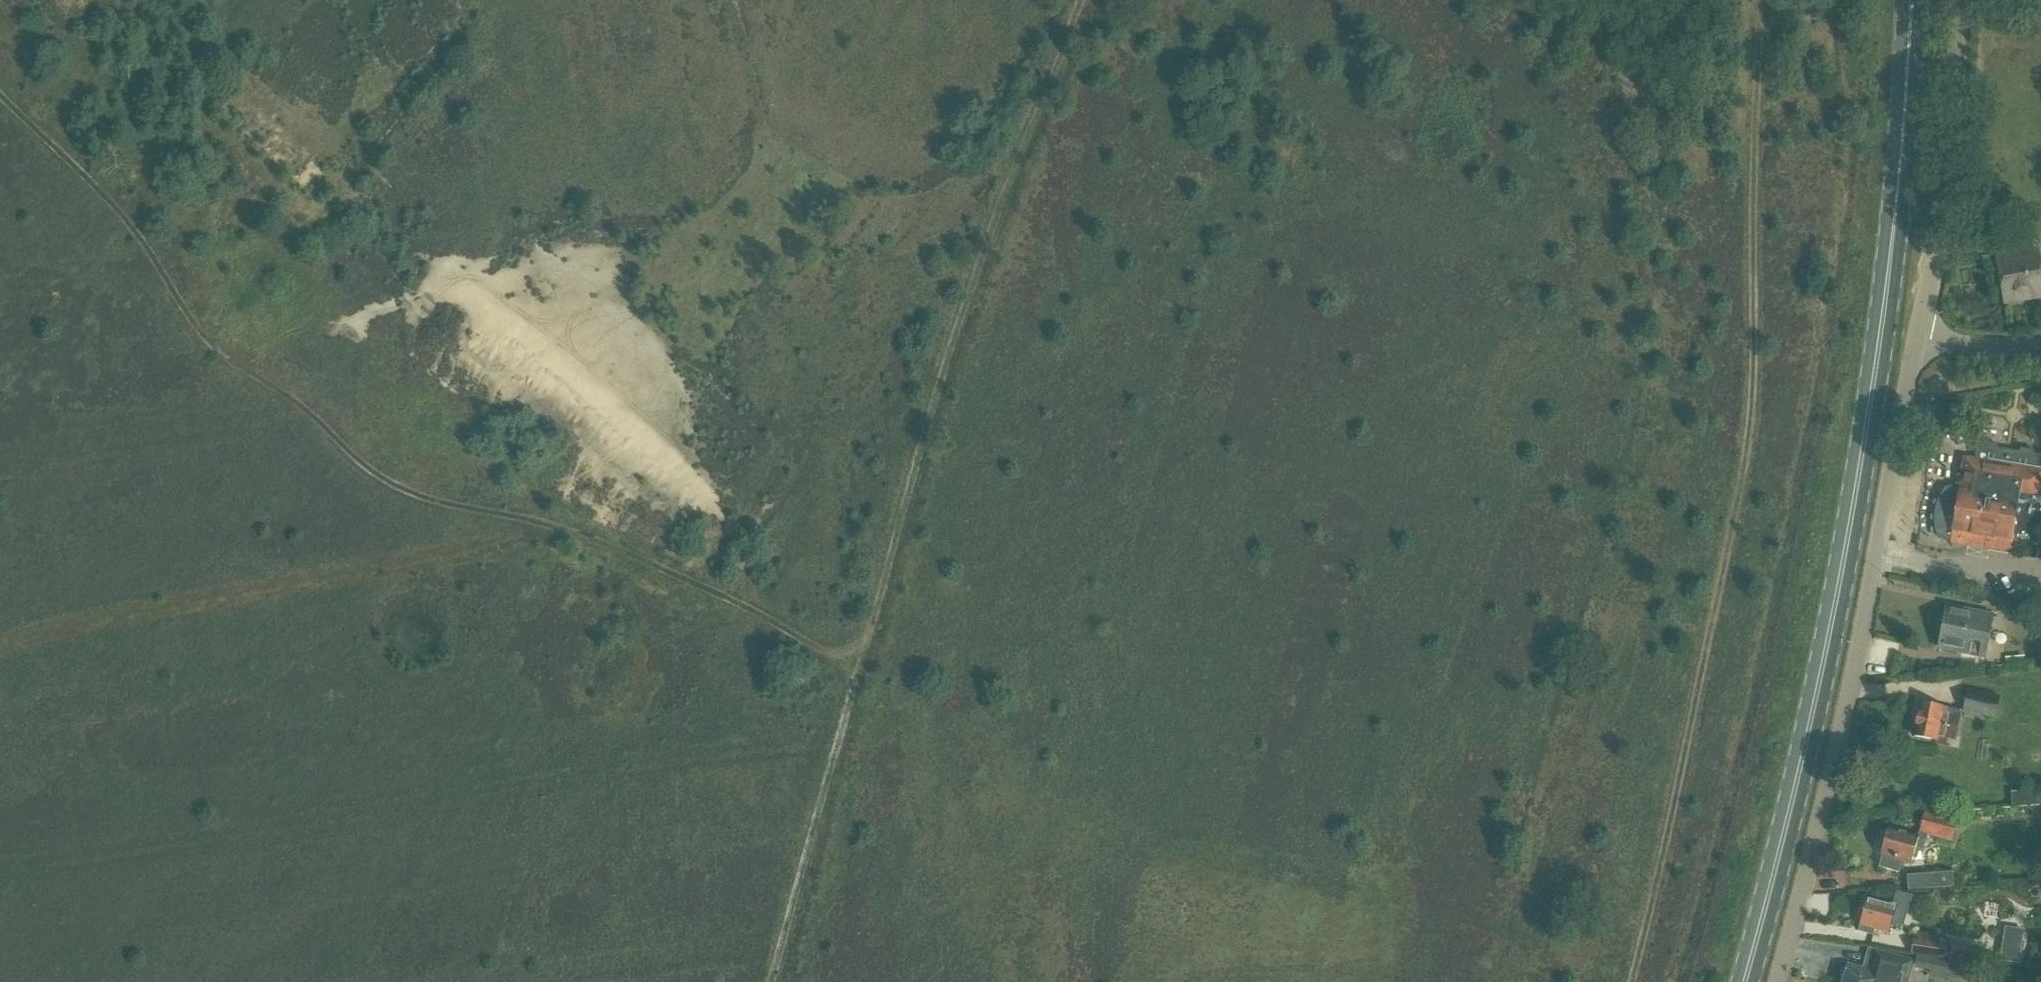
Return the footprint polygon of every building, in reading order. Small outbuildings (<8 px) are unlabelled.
[(2038,250),(1999,257),(2000,265),(1999,265),(2004,295),(2005,295),(2006,302),(2040,296),(2040,270),(2038,250)] [(1936,522),(1936,526),(1938,535),(1939,538),(1952,540),(1952,543),(1990,550),(1990,549),(2011,552),(2013,541),(2038,545),(2040,537),(2040,456),(2036,455),(2034,451),(2022,448),(2019,452),(1999,449),(1998,444),(1985,442),(1982,446),(1977,445),(1975,461),(1966,459),(1960,490),(1947,488),(1946,497),(1942,497),(1939,502),(1937,510),(1936,514),(1936,522)] [(1949,605),(1940,649),(1987,658),(1995,615),(1949,605)] [(1943,695),(1937,718),(1976,728),(2000,726),(1998,703),(2010,702),(2008,677),(1964,680),(1963,686),(1979,690),(1980,704),(1943,695)] [(1883,855),(1880,867),(1900,873),(1903,861),(1913,864),(1917,848),(1925,850),(1928,835),(1953,841),(1959,821),(1925,812),(1920,832),(1888,825),(1883,850),(1881,854),(1883,855)] [(1908,875),(1909,890),(1955,887),(1954,872),(1908,875)] [(1897,893),(1894,905),(1873,900),(1872,906),(1867,905),(1866,908),(1863,911),(1861,916),(1863,918),(1862,923),(1860,931),(1875,934),(1877,926),(1892,930),(1894,923),(1904,925),(1912,897),(1897,893)] [(2006,929),(2002,961),(2019,964),(2023,931),(2006,929)] [(1948,944),(1915,939),(1912,954),(1933,957),(1946,959),(1948,944)] [(1951,960),(1951,961),(1956,961),(1976,964),(1977,957),(1978,947),(1954,943),(1951,960)] [(1863,969),(1850,965),(1849,968),(1846,967),(1844,977),(1846,978),(1845,981),(1897,981),(1898,978),(1910,981),(1915,962),(1869,949),(1863,969)] [(1931,971),(1930,974),(1952,979),(1956,961),(1951,961),(1951,960),(1946,959),(1933,957),(1931,971)]
